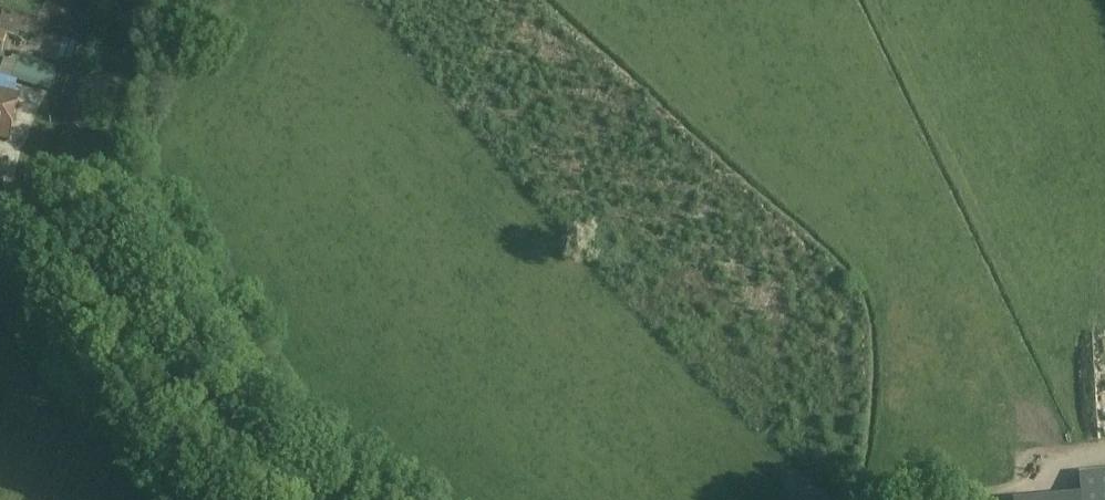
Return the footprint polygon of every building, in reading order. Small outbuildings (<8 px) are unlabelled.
[(20,55),(13,78),(49,89),(56,66),(20,55)] [(14,94),(16,81),(0,76),(0,91),(14,94)] [(7,140),(17,95),(14,94),(0,91),(0,138),(7,140)] [(1099,358),(1096,408),(1104,409),(1104,359),(1099,358)] [(1079,475),(1081,489),(1013,495),(1013,499),(1104,499),(1104,473),(1079,475)]
